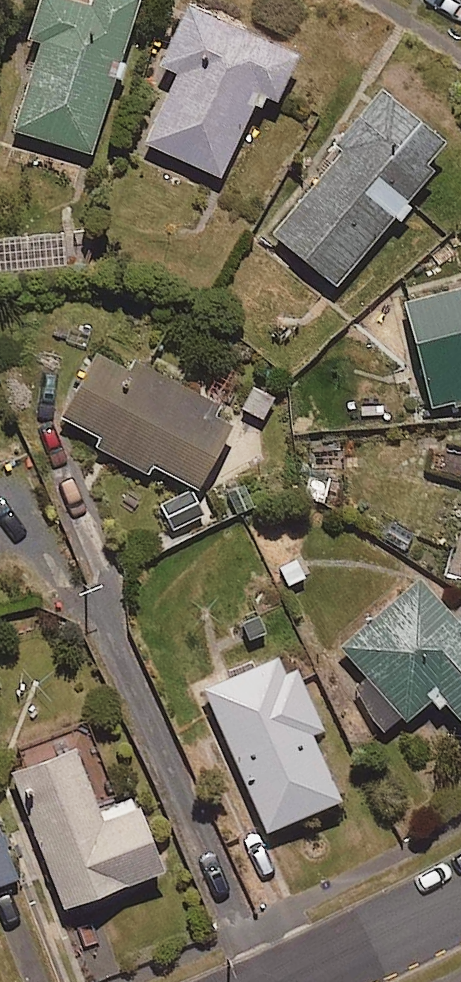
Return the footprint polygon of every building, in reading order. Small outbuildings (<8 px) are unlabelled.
[(12,124),(89,149),(136,0),(33,0),(24,29),(40,34),(12,124)] [(207,0),(180,0),(153,58),(172,67),(141,136),(218,171),(258,83),(279,92),(301,43),(207,0)] [(344,143),(276,228),(337,277),(393,208),(402,215),(414,201),(407,195),(434,161),(429,154),(448,132),(382,79),(336,136),(344,143)] [(0,234),(0,269),(89,262),(86,227),(0,234)] [(402,296),(429,400),(460,392),(460,280),(402,296)] [(97,346),(61,412),(97,432),(96,443),(145,470),(152,457),(197,481),(233,414),(216,404),(221,395),(134,348),(127,362),(97,346)] [(212,522),(196,486),(158,502),(174,539),(212,522)] [(336,641),(366,674),(351,688),(385,727),(403,710),(409,716),(433,695),(441,704),(446,699),(460,716),(460,612),(420,567),(336,641)] [(279,646),(201,682),(269,826),(341,792),(311,727),(325,720),(297,661),(288,665),(279,646)] [(76,743),(10,769),(63,905),(165,865),(140,800),(104,814),(76,743)] [(18,873),(0,827),(0,880),(18,873)]
